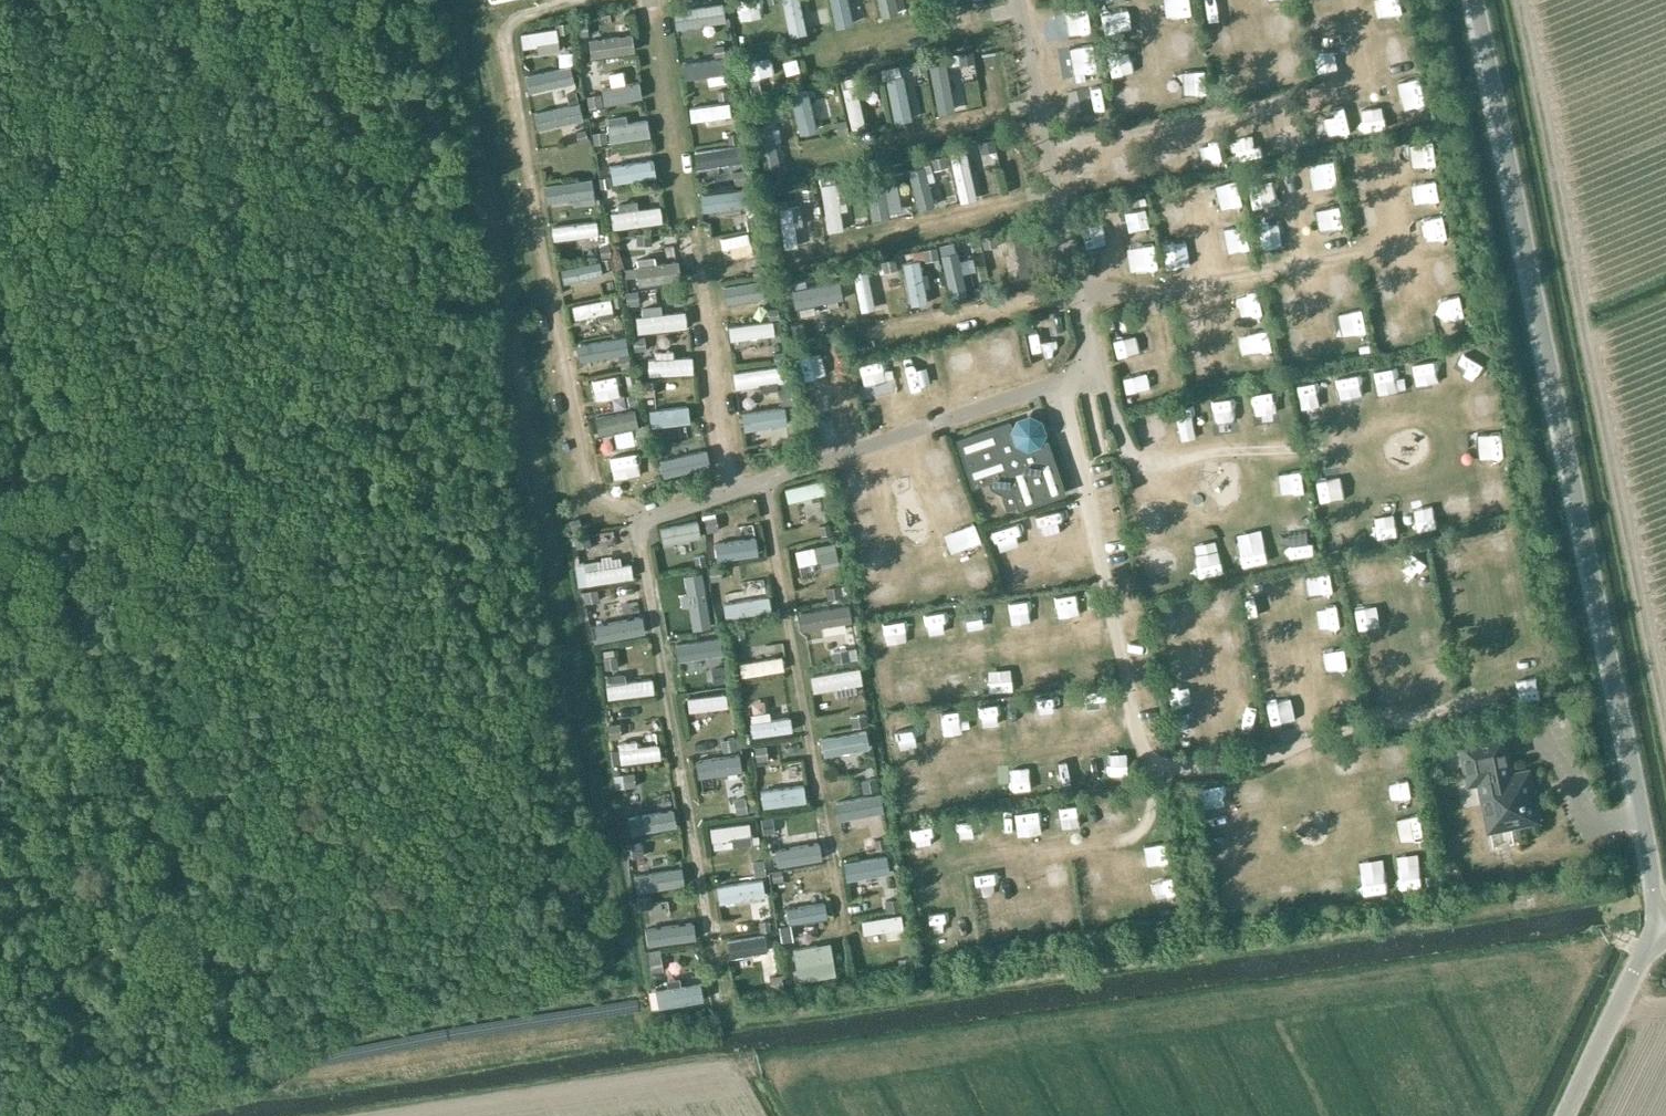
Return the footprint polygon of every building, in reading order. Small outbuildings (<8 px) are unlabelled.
[(955,439),(972,487),(988,481),(990,487),(1005,495),(1012,493),(1018,510),(1065,493),(1047,439),(1042,441),(1045,432),(1041,419),(1029,413),(1016,417),(1011,426),(1009,420),(955,439)] [(1506,734),(1459,743),(1468,786),(1478,785),(1487,830),(1539,819),(1534,797),(1530,798),(1524,771),(1513,773),(1506,734)]
